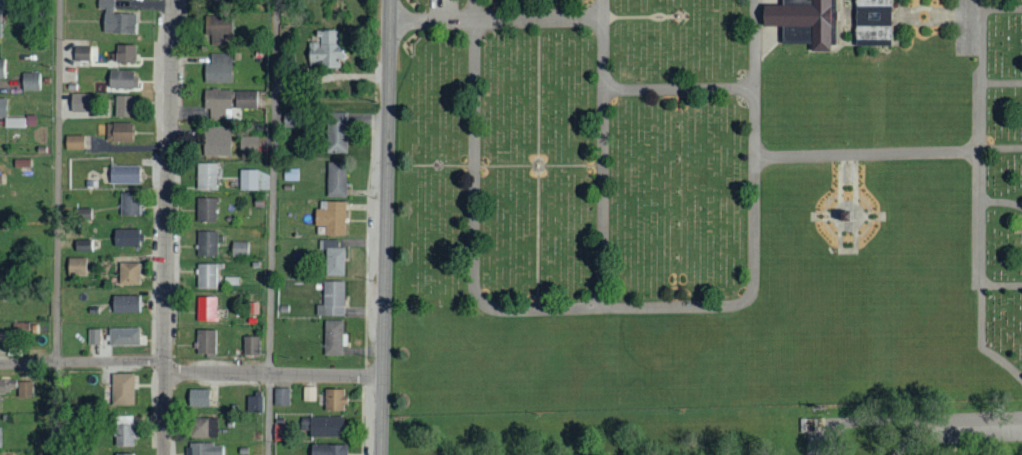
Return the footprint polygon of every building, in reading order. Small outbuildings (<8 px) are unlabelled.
[(136,34),(136,11),(114,11),(114,0),(97,0),(97,8),(103,9),(102,33),(136,34)] [(781,2),(781,0),(838,0),(838,43),(829,43),(829,49),(811,49),(811,42),(781,42),(781,32),(776,32),(776,25),(762,25),(762,2),(781,2)] [(854,43),(891,44),(892,0),(855,0),(854,43)] [(211,46),(232,45),(232,16),(206,17),(206,35),(211,35),(211,46)] [(339,31),(317,31),(317,42),(307,42),(307,67),(340,67),(339,31)] [(136,45),(115,45),(115,63),(135,63),(136,45)] [(89,47),(73,46),(73,60),(89,61),(89,47)] [(231,83),(232,53),(210,53),(210,63),(205,63),(204,83),(231,83)] [(136,71),(108,70),(108,88),(136,89),(136,71)] [(40,90),(39,73),(21,73),(22,91),(40,90)] [(210,119),(232,119),(232,108),(257,108),(257,91),(205,90),(205,109),(210,109),(210,119)] [(132,117),(133,96),(115,95),(114,117),(132,117)] [(325,153),(346,154),(347,113),(326,112),(325,153)] [(25,128),(25,118),(4,118),(4,128),(25,128)] [(131,142),(131,123),(111,123),(110,142),(131,142)] [(231,127),(205,126),(204,156),(230,156),(231,127)] [(83,136),(65,136),(65,150),(83,150),(83,136)] [(240,136),(240,154),(258,155),(258,137),(240,136)] [(217,163),(197,163),(197,190),(216,190),(217,163)] [(345,197),(346,163),(327,163),(327,197),(345,197)] [(140,166),(110,166),(109,184),(139,184),(140,166)] [(257,169),(239,170),(240,190),(258,190),(257,169)] [(283,180),(297,180),(298,169),(283,169),(283,180)] [(120,216),(139,215),(139,193),(120,193),(120,216)] [(216,222),(217,198),(197,197),(197,222),(216,222)] [(837,219),(847,226),(863,204),(853,197),(837,219)] [(344,236),(345,202),(319,202),(319,209),(314,209),(313,226),(325,226),(324,235),(344,236)] [(139,230),(113,229),(113,246),(139,247),(139,230)] [(198,257),(218,256),(217,231),(198,232),(198,257)] [(90,251),(90,240),(75,240),(74,251),(90,251)] [(325,276),(343,276),(344,248),(337,248),(337,240),(325,240),(325,276)] [(249,242),(232,241),(231,256),(248,257),(249,242)] [(86,258),(71,258),(71,273),(86,274),(86,258)] [(118,285),(139,286),(140,263),(118,263),(118,285)] [(197,288),(217,289),(218,265),(198,265),(197,288)] [(343,316),(344,282),(320,281),(319,316),(343,316)] [(111,312),(139,313),(139,296),(112,295),(111,312)] [(216,322),(217,297),(197,296),(196,321),(216,322)] [(342,356),(342,347),(346,347),(346,335),(342,335),(343,321),(324,320),(323,356),(342,356)] [(109,346),(139,345),(139,328),(108,329),(109,346)] [(100,329),(87,330),(88,345),(100,345),(100,329)] [(216,330),(197,329),(196,354),(216,354),(216,330)] [(260,355),(259,337),(242,337),(243,355),(260,355)] [(132,405),(133,374),(112,374),(111,387),(105,386),(105,404),(132,405)] [(33,382),(18,382),(18,399),(33,399),(33,382)] [(314,401),(315,387),(302,387),(302,401),(314,401)] [(290,388),(273,389),(274,406),(290,405),(290,388)] [(209,407),(209,390),(187,389),(187,407),(209,407)] [(324,411),(345,412),(345,389),(325,389),(324,411)] [(261,413),(262,396),(247,396),(246,413),(261,413)] [(133,416),(113,416),(114,447),(133,446),(133,416)] [(343,417),(309,417),(310,438),(343,437),(343,417)] [(217,419),(189,418),(189,438),(217,438),(217,419)] [(223,444),(186,444),(186,454),(223,454),(223,444)] [(346,445),(310,445),(310,454),(346,454),(346,445)]
